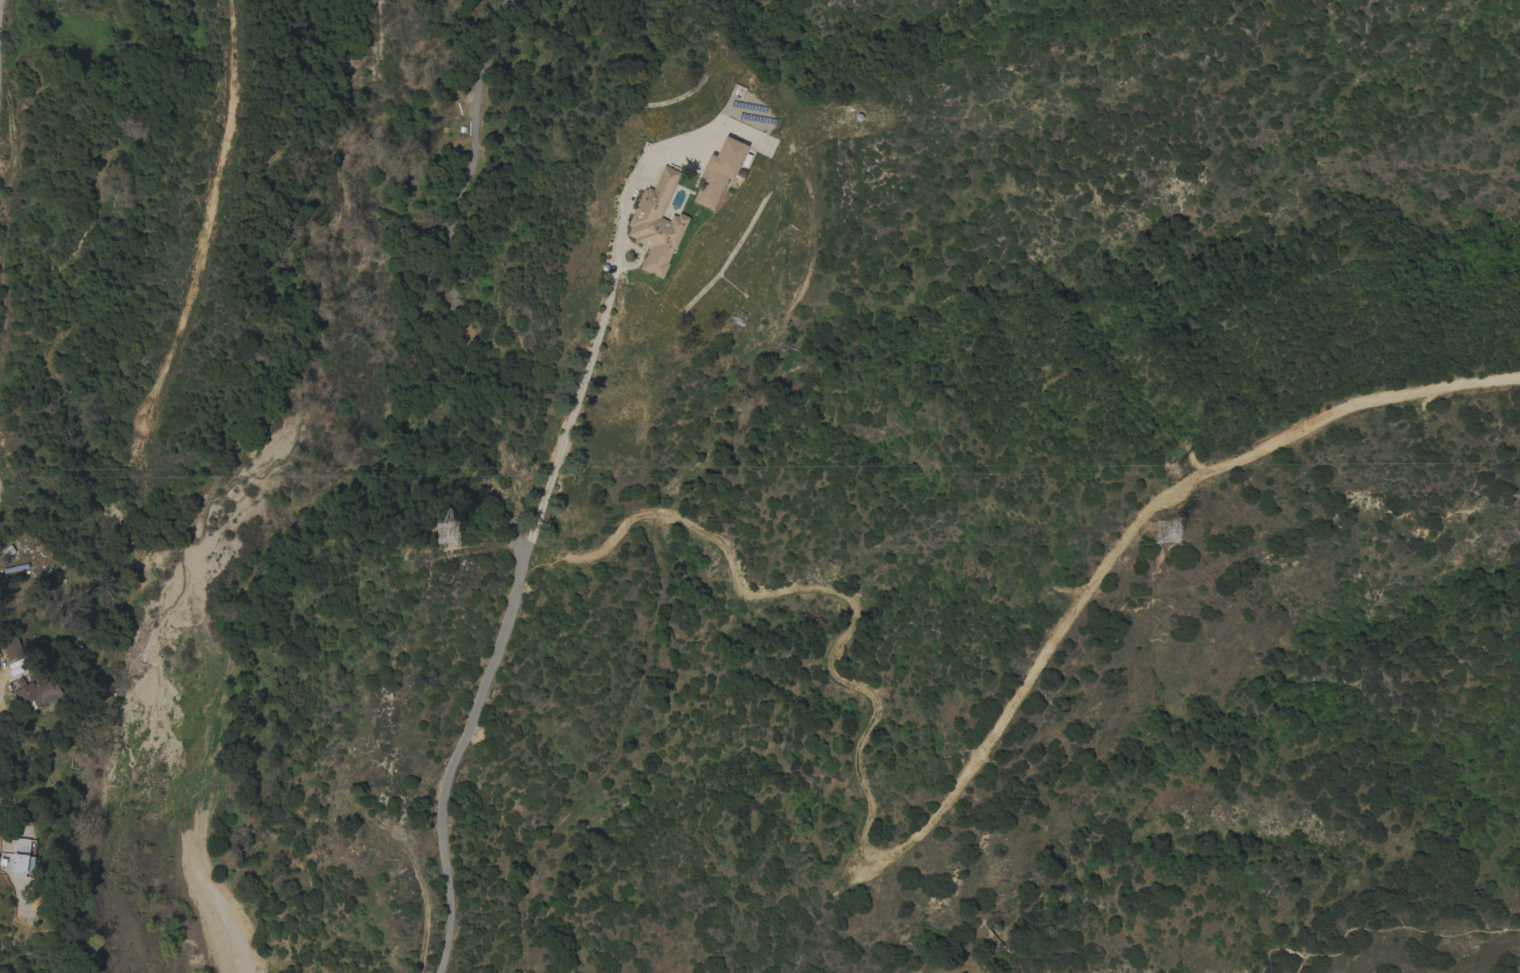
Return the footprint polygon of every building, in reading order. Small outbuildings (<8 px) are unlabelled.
[(733,178),(728,176),(712,210),(692,201),(700,184),(696,183),(709,153),(716,156),(724,136),(747,146),(733,178)] [(675,250),(673,249),(667,262),(669,263),(662,279),(639,268),(648,248),(633,242),(634,239),(627,235),(630,227),(627,225),(644,189),(646,190),(647,187),(653,190),(664,165),(680,172),(660,217),(669,221),(672,214),(677,217),(679,212),(689,217),(675,250)] [(23,655),(8,660),(0,637),(15,632),(23,655)] [(44,704),(45,706),(40,709),(39,707),(37,709),(37,708),(30,712),(25,704),(21,706),(12,692),(20,688),(15,680),(21,677),(25,684),(31,681),(33,684),(46,677),(51,685),(55,682),(62,693),(44,704)] [(30,839),(28,855),(32,856),(30,870),(12,868),(14,855),(13,855),(15,837),(30,839)]
